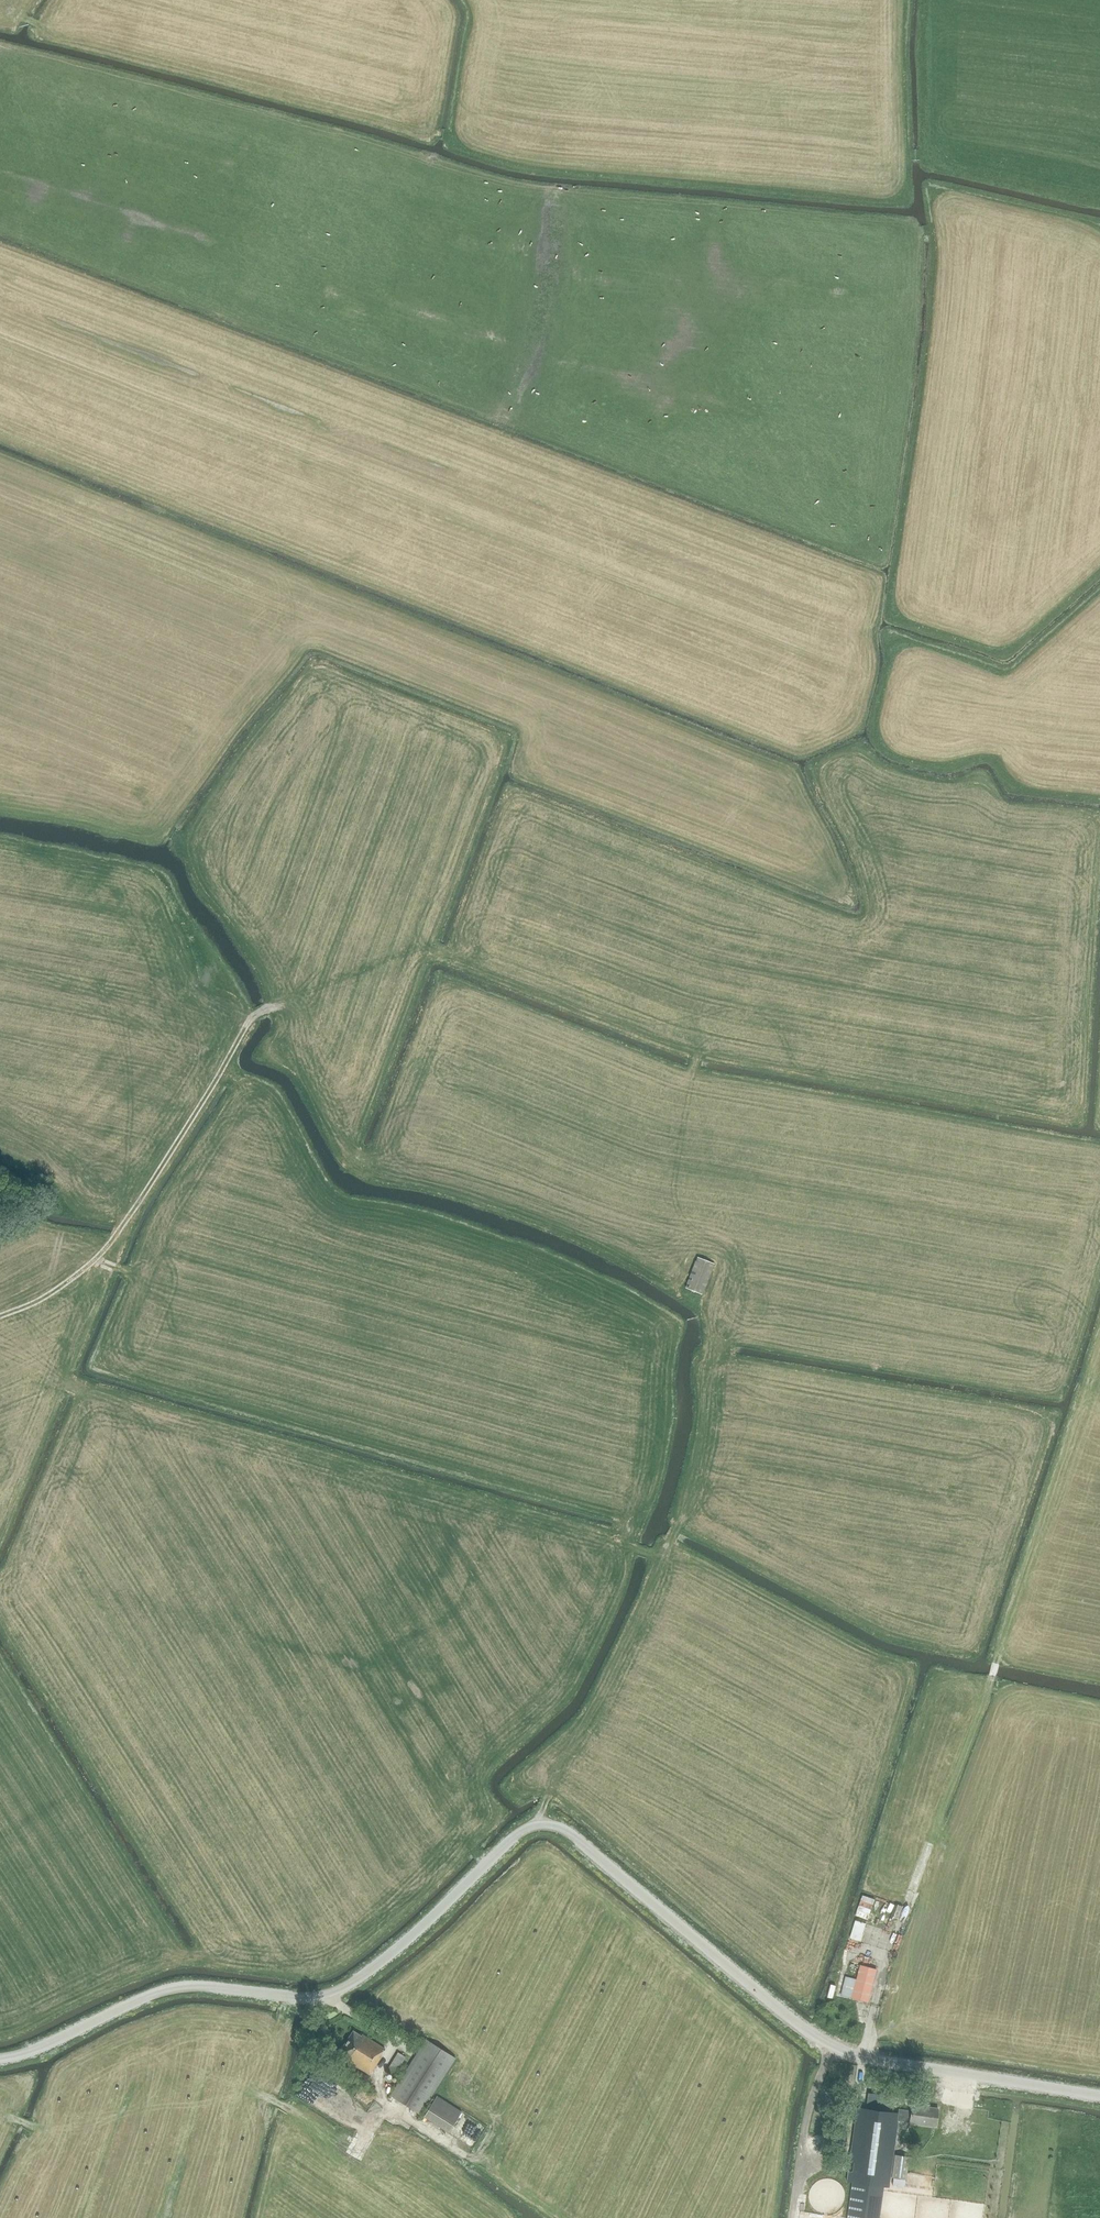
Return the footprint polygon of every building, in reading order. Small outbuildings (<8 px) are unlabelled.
[(714,1264),(696,1257),(684,1288),(701,1295),(714,1264)] [(854,1920),(849,1938),(860,1941),(865,1923),(854,1920)] [(859,1965),(856,1978),(845,1975),(840,1996),(850,1998),(867,2003),(876,1969),(859,1965)] [(339,2053),(338,2055),(369,2075),(380,2057),(379,2057),(384,2048),(362,2034),(361,2036),(353,2031),(339,2053)] [(390,2095),(420,2114),(455,2058),(425,2039),(394,2089),(390,2095)] [(397,2052),(386,2071),(394,2076),(405,2057),(397,2052)] [(354,2076),(363,2082),(365,2083),(368,2077),(358,2070),(354,2076)] [(891,2104),(893,2091),(880,2089),(879,2090),(868,2089),(867,2100),(874,2101),(874,2102),(891,2104)] [(423,2117),(448,2132),(461,2111),(436,2096),(423,2117)] [(351,2129),(356,2121),(333,2105),(327,2113),(351,2129)] [(898,2113),(856,2107),(849,2163),(853,2164),(852,2171),(848,2171),(847,2182),(852,2182),(873,2185),(882,2187),(888,2187),(896,2127),(898,2114),(898,2113)] [(896,2127),(907,2129),(907,2131),(942,2136),(945,2113),(910,2109),(909,2115),(898,2114),(896,2127)] [(846,2129),(848,2116),(842,2115),(839,2128),(846,2129)] [(469,2122),(462,2139),(476,2145),(484,2129),(469,2122)] [(891,2178),(893,2178),(905,2180),(906,2180),(909,2157),(894,2155),(891,2178)] [(873,2185),(852,2182),(847,2217),(868,2217),(873,2185)]
